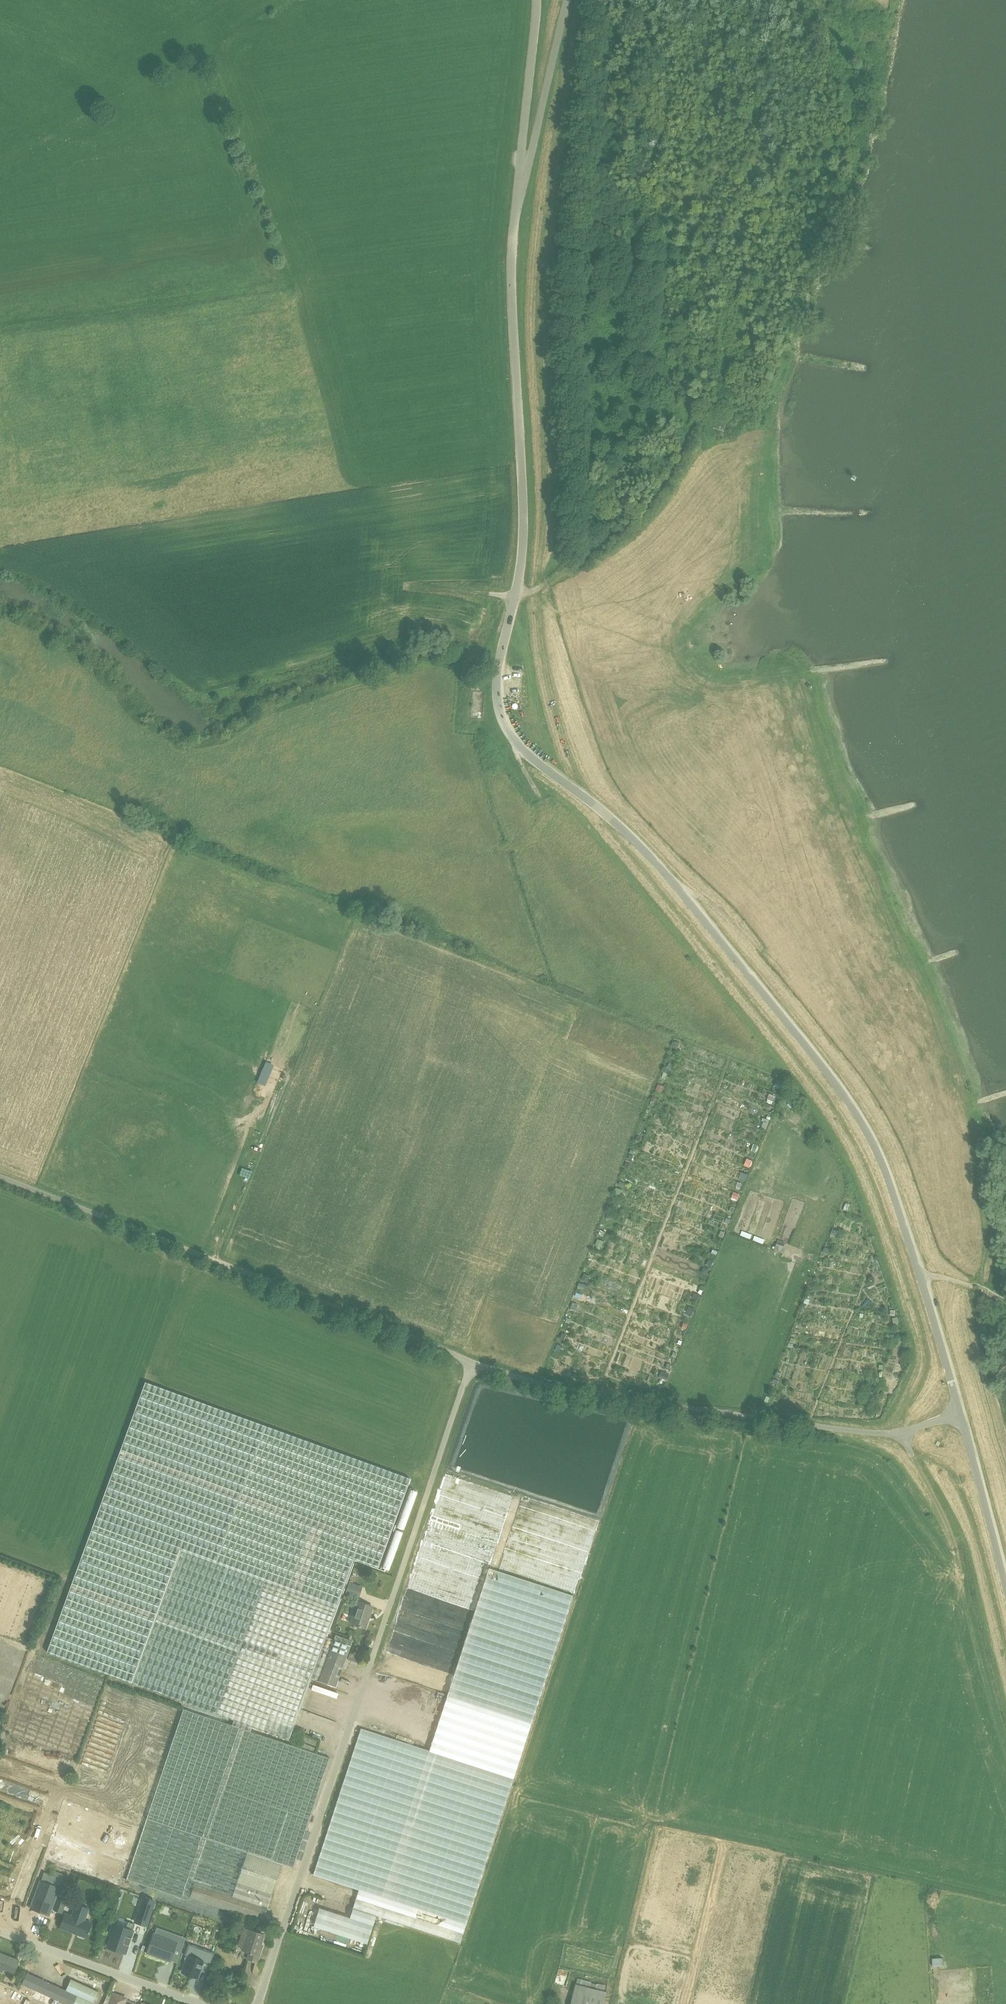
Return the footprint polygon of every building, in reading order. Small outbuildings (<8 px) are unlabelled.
[(723,429),(726,423),(719,420),(716,427),(723,429)] [(269,1061),(265,1069),(271,1071),(274,1063),(269,1061)] [(662,1082),(659,1089),(665,1092),(668,1084),(662,1082)] [(595,1240),(593,1249),(600,1251),(602,1242),(595,1240)] [(71,1580),(45,1657),(108,1678),(234,1720),(252,1727),(289,1740),(309,1680),(310,1678),(334,1686),(348,1644),(324,1635),(335,1604),(334,1603),(350,1556),(374,1564),(404,1474),(145,1378),(72,1577),(71,1580)] [(409,1496),(416,1499),(420,1488),(413,1485),(409,1496)] [(398,1525),(384,1565),(392,1568),(406,1528),(398,1525)] [(489,1568),(429,1751),(361,1728),(313,1875),(359,1890),(353,1908),(460,1942),(513,1778),(573,1595),(489,1568)] [(359,1597),(363,1586),(350,1581),(346,1592),(359,1597)] [(366,1629),(373,1607),(358,1602),(350,1623),(366,1629)] [(360,1656),(350,1653),(348,1659),(357,1663),(360,1656)] [(384,1705),(383,1697),(363,1701),(365,1708),(384,1705)] [(147,1819),(126,1879),(189,1900),(190,1897),(256,1920),(259,1912),(265,1914),(267,1907),(269,1903),(282,1864),(293,1867),(330,1758),(290,1745),(287,1744),(251,1732),(252,1727),(234,1720),(233,1725),(184,1708),(175,1734),(147,1819)] [(62,1762),(66,1763),(66,1764),(70,1765),(71,1755),(63,1754),(62,1762)] [(54,1870),(52,1875),(44,1872),(41,1880),(40,1879),(29,1908),(49,1916),(60,1887),(62,1878),(64,1874),(54,1870)] [(63,1882),(58,1895),(53,1909),(61,1912),(70,1884),(63,1882)] [(133,1889),(144,1893),(146,1887),(135,1883),(133,1889)] [(149,1889),(146,1897),(156,1901),(159,1893),(149,1889)] [(143,1897),(135,1921),(146,1925),(154,1901),(143,1897)] [(84,1936),(86,1937),(91,1922),(84,1920),(88,1908),(76,1903),(71,1915),(65,1913),(59,1928),(78,1934),(78,1936),(83,1938),(84,1936)] [(117,1950),(125,1953),(128,1945),(129,1945),(128,1944),(130,1938),(131,1938),(131,1937),(130,1937),(135,1924),(128,1922),(126,1929),(113,1924),(110,1934),(112,1935),(108,1947),(117,1950)] [(261,1944),(264,1935),(244,1928),(239,1946),(244,1947),(243,1950),(250,1952),(248,1959),(257,1962),(263,1945),(261,1944)] [(153,1933),(146,1953),(170,1962),(171,1960),(175,1950),(180,1952),(184,1940),(183,1940),(175,1937),(174,1940),(155,1933),(153,1933)] [(203,1962),(211,1965),(215,1953),(189,1944),(185,1955),(193,1958),(192,1962),(187,1960),(182,1972),(186,1973),(185,1973),(194,1976),(197,1977),(200,1968),(201,1968),(200,1968),(201,1965),(202,1965),(202,1964),(203,1962)] [(19,1960),(0,1952),(0,1971),(2,1972),(3,1969),(14,1973),(19,1960)] [(100,1990),(72,1979),(68,1991),(64,1989),(63,1991),(28,1977),(25,1986),(70,2003),(94,2003),(100,1990)] [(581,1985),(575,1984),(570,2003),(603,2003),(606,1992),(604,1991),(606,1985),(582,1979),(581,1985)] [(110,2003),(123,2003),(125,1998),(113,1994),(110,2003)]
